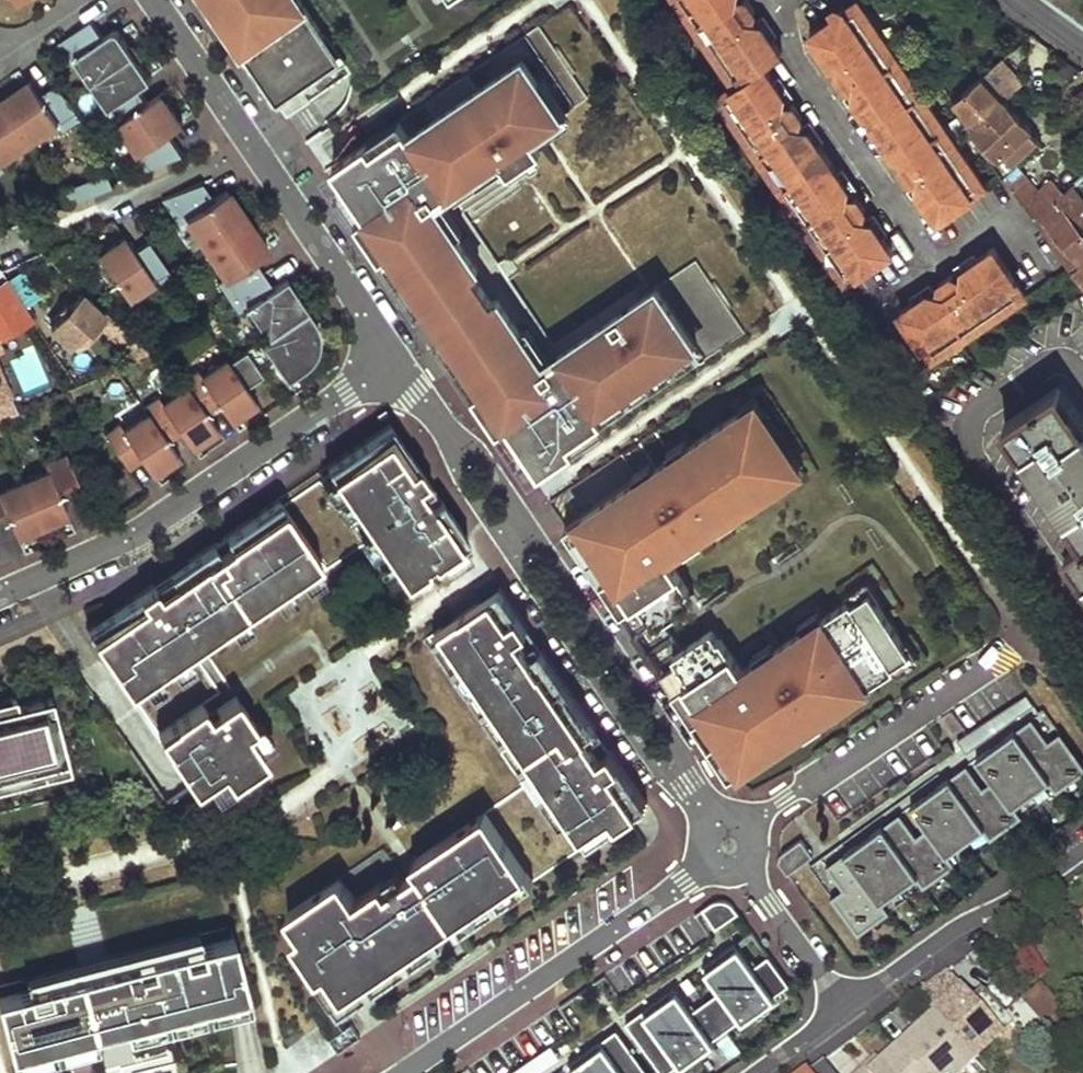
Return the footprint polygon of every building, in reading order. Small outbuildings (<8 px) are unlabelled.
[(289,120),(352,78),(299,0),(209,0),(289,120)] [(451,11),(467,0),(443,0),(451,11)] [(730,86),(714,96),(841,285),(887,255),(875,238),(868,241),(855,223),(853,224),(846,229),(831,205),(836,200),(839,198),(825,176),(831,172),(813,145),(806,150),(792,129),(790,131),(783,136),(768,111),(774,107),(776,106),(764,87),(771,81),(759,66),(777,53),(758,24),(749,24),(745,27),(739,31),(720,4),(727,0),(674,0),(730,86)] [(727,0),(720,4),(739,31),(745,27),(741,20),(752,14),(744,0),(740,0),(731,6),(727,0)] [(982,191),(856,2),(808,34),(818,50),(825,45),(838,64),(841,62),(848,57),(865,82),(858,87),(855,90),(868,109),(861,114),(880,144),(888,138),(902,160),(905,157),(911,154),(926,176),(921,180),(917,183),(929,201),(923,205),(935,224),(982,191)] [(119,31),(106,40),(94,22),(59,45),(71,64),(77,59),(112,111),(106,116),(115,129),(121,124),(143,156),(136,161),(146,175),(185,158),(171,137),(185,128),(164,97),(150,106),(141,91),(154,82),(119,31)] [(588,100),(539,27),(333,166),(346,186),(357,201),(348,207),(419,312),(424,309),(432,321),(441,335),(437,338),(531,478),(744,335),(695,262),(542,365),(496,296),(491,299),(476,276),(480,273),(434,204),(501,159),(510,173),(542,151),(533,138),(588,100)] [(838,64),(825,45),(818,50),(826,63),(838,64)] [(865,82),(848,57),(841,62),(845,68),(834,75),(842,89),(853,82),(858,87),(865,82)] [(1002,57),(988,66),(1004,91),(1018,81),(1002,57)] [(977,79),(948,103),(966,131),(999,101),(977,79)] [(780,96),(771,81),(764,87),(776,106),(780,96)] [(43,95),(34,82),(0,105),(0,173),(6,169),(0,161),(59,121),(65,129),(82,118),(59,85),(43,95)] [(868,109),(855,90),(853,102),(861,114),(868,109)] [(1053,201),(1060,195),(1048,180),(1036,190),(1015,166),(1013,167),(1008,163),(1036,137),(1001,100),(999,101),(966,131),(999,179),(1001,177),(1030,221),(1037,216),(1053,201)] [(777,112),(774,107),(768,111),(783,136),(790,131),(787,125),(795,118),(787,106),(777,112)] [(813,145),(804,131),(792,129),(806,150),(813,145)] [(902,160),(888,138),(880,144),(889,157),(902,160)] [(926,176),(911,154),(905,157),(908,162),(897,169),(906,183),(917,174),(921,180),(926,176)] [(842,189),(831,172),(825,176),(839,198),(842,189)] [(115,187),(110,173),(64,191),(72,203),(115,187)] [(929,201),(917,183),(914,192),(923,205),(929,201)] [(346,186),(337,191),(348,207),(357,201),(346,186)] [(226,194),(213,204),(202,188),(162,204),(179,228),(187,223),(227,281),(219,286),(239,315),(246,310),(267,340),(260,345),(287,383),(304,372),(312,365),(316,358),(319,351),(320,342),(319,335),(317,330),(316,327),(313,323),(307,313),(291,289),(286,282),(273,292),(254,265),(268,255),(253,234),(226,194)] [(1060,195),(1053,201),(1060,209),(1045,224),(1037,216),(1030,221),(1081,295),(1082,294),(1082,222),(1060,195)] [(840,205),(836,200),(831,205),(846,229),(853,224),(849,219),(859,214),(849,199),(840,205)] [(1045,224),(1060,209),(1053,201),(1037,216),(1045,224)] [(875,238),(865,223),(855,223),(868,241),(875,238)] [(124,241),(98,258),(124,297),(151,278),(160,292),(174,282),(150,248),(136,257),(124,241)] [(1019,298),(987,249),(955,269),(954,280),(957,284),(961,290),(935,306),(933,300),(931,296),(920,293),(889,314),(921,362),(1019,298)] [(8,273),(25,302),(39,294),(21,265),(8,273)] [(961,290),(957,284),(951,288),(943,275),(930,284),(938,297),(933,300),(935,306),(961,290)] [(6,280),(0,285),(0,321),(2,324),(0,325),(0,356),(15,350),(10,339),(34,323),(6,280)] [(84,292),(49,329),(67,345),(84,326),(89,330),(96,321),(106,311),(84,292)] [(96,321),(137,361),(153,354),(106,311),(96,321)] [(260,345),(246,355),(263,380),(272,393),(287,383),(260,345)] [(263,380),(246,355),(230,365),(228,362),(203,379),(198,372),(183,382),(187,389),(163,405),(158,398),(143,408),(147,415),(123,431),(119,424),(103,435),(127,471),(141,461),(150,474),(177,457),(167,444),(181,435),(190,448),(216,431),(207,417),(220,409),(230,422),(256,404),(247,391),(263,380)] [(15,414),(0,379),(0,420),(15,414)] [(1062,554),(1082,584),(1082,427),(1054,384),(1001,419),(1082,540),(1062,554)] [(787,460),(759,418),(752,422),(743,410),(687,447),(689,450),(673,460),(672,458),(654,469),(656,472),(640,483),(638,480),(565,528),(566,530),(621,613),(647,596),(679,576),(667,557),(683,547),(681,545),(697,534),(698,536),(716,525),(714,522),(730,512),(732,515),(788,477),(779,465),(787,460)] [(404,584),(437,561),(458,547),(467,542),(433,491),(390,427),(327,470),(404,584)] [(64,453),(0,481),(0,514),(5,512),(15,536),(66,513),(56,489),(76,480),(64,453)] [(321,564),(279,503),(88,634),(130,695),(321,564)] [(458,547),(437,561),(447,575),(467,561),(458,547)] [(690,592),(679,576),(647,596),(658,612),(690,592)] [(500,590),(441,629),(480,688),(489,700),(570,819),(588,846),(647,806),(607,748),(516,614),(500,590)] [(911,653),(870,591),(852,603),(851,600),(821,619),(823,622),(805,634),(803,632),(774,651),(776,653),(759,664),(758,661),(743,671),(731,653),(699,675),(673,691),(723,766),(740,756),(746,766),(802,728),(800,726),(816,715),(818,717),(847,699),(846,696),(864,683),(865,686),(895,667),(893,664),(911,653)] [(647,596),(621,613),(646,650),(673,691),(699,675),(682,649),(658,612),(647,596)] [(714,628),(682,649),(699,675),(731,653),(714,628)] [(441,629),(432,636),(471,694),(480,688),(441,629)] [(18,707),(16,697),(0,702),(0,779),(7,777),(10,786),(46,777),(43,767),(68,761),(52,699),(18,707)] [(203,707),(159,737),(197,792),(225,773),(233,786),(268,762),(249,733),(257,728),(237,699),(210,717),(203,707)] [(489,700),(480,707),(561,825),(570,819),(489,700)] [(1082,779),(1082,762),(1064,736),(1052,744),(1036,721),(979,762),(995,784),(986,791),(970,768),(914,809),(929,831),(919,839),(903,816),(829,868),(845,891),(833,900),(860,938),(891,916),(884,905),(919,880),(926,891),(957,869),(949,858),(985,833),(993,844),(1023,822),(1015,812),(1050,787),(1057,798),(1082,779)] [(70,771),(68,761),(43,767),(46,777),(70,771)] [(0,779),(0,789),(10,786),(7,777),(0,779)] [(533,884),(484,815),(412,865),(417,873),(386,894),(381,887),(355,904),(340,882),(287,918),(301,938),(294,943),(319,980),(320,980),(337,1003),(334,1005),(342,1016),(533,884)] [(802,840),(781,855),(781,865),(788,875),(814,856),(802,840)] [(700,911),(714,931),(737,915),(731,907),(725,903),(717,902),(700,911)] [(29,990),(32,1001),(49,996),(46,986),(81,977),(109,969),(136,963),(138,973),(152,969),(150,959),(183,950),(186,961),(202,957),(199,946),(196,936),(27,979),(29,990)] [(10,1055),(95,1034),(124,1026),(247,994),(233,938),(199,946),(202,957),(186,961),(183,950),(150,959),(152,969),(138,973),(136,963),(109,969),(81,977),(46,986),(49,996),(32,1001),(29,990),(0,998),(0,1016),(10,1055)] [(659,1072),(665,1072),(787,985),(766,956),(751,967),(733,944),(700,968),(717,991),(689,1012),(672,989),(624,1024),(659,1072)] [(915,995),(932,1013),(966,1050),(975,1060),(1013,1027),(1025,1041),(1042,1026),(1033,1016),(1020,1001),(1004,1015),(983,990),(971,1000),(947,972),(915,995)] [(1035,989),(1020,1001),(1033,1016),(1048,1003),(1035,989)] [(247,994),(124,1026),(127,1040),(251,1008),(247,994)] [(853,1072),(941,1072),(966,1050),(932,1013),(866,1072),(861,1065),(853,1072)] [(573,1072),(646,1072),(615,1030),(567,1065),(573,1072)] [(95,1034),(10,1055),(14,1069),(99,1047),(95,1034)] [(822,1062),(805,1072),(831,1072),(822,1062)]
